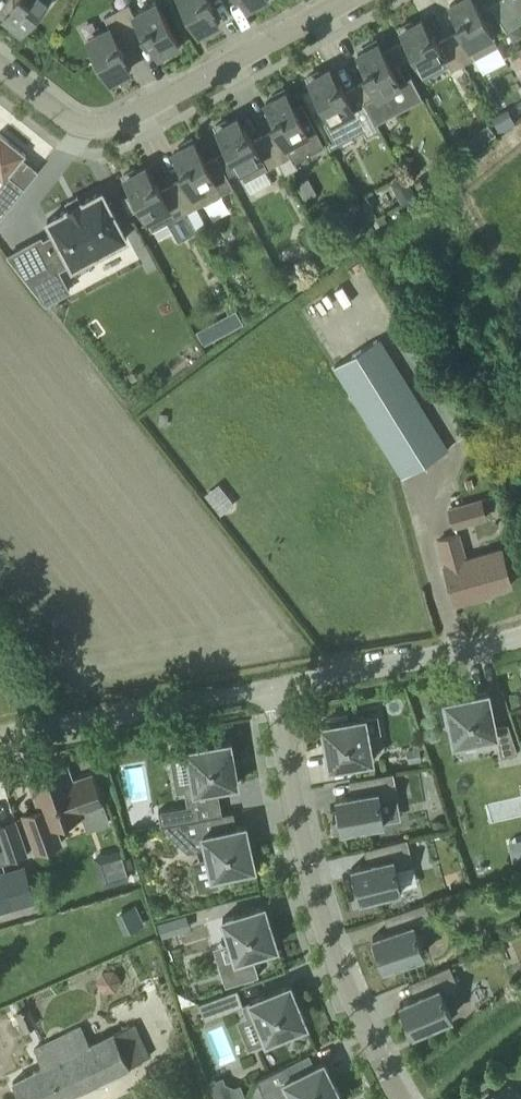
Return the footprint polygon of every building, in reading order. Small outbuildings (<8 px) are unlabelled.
[(13,0),(15,2),(4,15),(11,21),(9,25),(20,33),(29,22),(32,25),(41,14),(38,11),(47,0),(13,0)] [(200,36),(212,30),(210,26),(219,21),(211,6),(213,5),(210,0),(181,0),(200,36)] [(448,35),(463,64),(498,45),(474,0),(458,0),(450,5),(458,20),(455,21),(460,29),(448,35)] [(490,3),(507,30),(520,21),(520,0),(496,0),(490,3)] [(128,3),(116,10),(131,38),(143,32),(147,40),(150,39),(158,54),(166,50),(168,53),(180,47),(156,2),(134,14),(128,3)] [(131,38),(116,10),(104,16),(110,27),(87,39),(98,58),(94,60),(101,73),(104,71),(111,84),(123,77),(121,73),(130,69),(122,54),(124,53),(120,45),(131,38)] [(463,64),(448,35),(437,41),(432,33),(430,34),(422,19),(414,24),(412,20),(399,27),(423,71),(446,59),(451,70),(463,64)] [(368,78),(356,84),(371,113),(373,112),(390,103),(393,109),(415,97),(398,63),(391,67),(376,39),(364,46),(366,49),(358,54),(366,69),(363,70),(368,78)] [(371,113),(356,84),(344,90),(340,82),(338,83),(330,68),(321,73),(319,69),(307,76),(330,119),(324,122),(334,140),(362,125),(367,136),(380,129),(377,122),(378,122),(373,112),(371,113)] [(264,134),(280,162),(286,173),(298,167),(295,161),(325,145),(302,104),(295,108),(284,88),(272,95),(274,98),(265,103),(273,118),(271,119),(276,127),(264,134)] [(215,125),(245,180),(251,192),(271,181),(265,169),(280,162),(264,134),(253,140),(248,131),(246,133),(238,118),(229,122),(227,118),(215,125)] [(25,187),(39,170),(23,157),(26,154),(0,133),(0,178),(2,180),(0,183),(0,217),(0,218),(25,187)] [(183,176),(172,182),(187,211),(233,186),(216,154),(205,160),(192,137),(180,144),(182,147),(173,152),(181,167),(179,168),(183,176)] [(442,152),(434,163),(448,174),(456,163),(442,152)] [(152,229),(175,217),(187,211),(172,182),(160,189),(156,181),(154,182),(146,167),(137,171),(135,168),(123,174),(152,229)] [(126,236),(102,190),(48,219),(55,232),(41,239),(41,238),(8,255),(44,303),(68,290),(58,270),(71,263),(73,265),(126,236)] [(295,260),(278,268),(286,283),(303,274),(295,260)] [(264,278),(261,292),(275,295),(278,281),(264,278)] [(237,310),(197,326),(203,341),(243,325),(237,310)] [(334,365),(403,476),(448,449),(379,338),(334,365)] [(448,505),(453,527),(487,519),(482,497),(448,505)] [(511,584),(507,569),(501,548),(465,558),(458,533),(439,539),(446,564),(445,564),(455,602),(491,592),(491,590),(511,584)] [(446,704),(442,705),(446,726),(451,726),(454,743),(496,734),(501,755),(518,752),(508,723),(495,725),(488,691),(445,700),(446,704)] [(322,724),(327,751),(330,767),(373,759),(365,716),(348,719),(347,715),(326,719),(326,723),(322,724)] [(187,748),(195,790),(238,783),(230,740),(226,741),(225,737),(204,740),(204,745),(187,748)] [(84,814),(82,810),(102,803),(92,774),(72,781),(67,766),(30,780),(37,801),(39,800),(42,806),(39,807),(40,808),(23,814),(37,852),(61,843),(54,824),(65,820),(70,822),(76,819),(78,816),(79,816),(79,815),(84,814)] [(381,801),(398,798),(393,771),(350,779),(350,780),(358,779),(361,792),(336,797),(338,811),(335,811),(338,825),(340,824),(341,829),(358,826),(359,830),(381,826),(380,822),(384,821),(381,801)] [(197,803),(188,805),(158,810),(161,825),(184,821),(200,818),(197,803)] [(203,833),(200,818),(184,821),(161,825),(188,852),(206,848),(203,834),(203,833)] [(0,824),(0,835),(4,848),(0,849),(0,863),(9,861),(27,854),(15,819),(0,824)] [(203,833),(203,834),(206,848),(208,857),(212,876),(219,874),(229,872),(230,876),(251,872),(250,868),(255,867),(250,847),(246,848),(244,840),(249,839),(245,824),(203,833)] [(364,848),(364,850),(373,847),(376,861),(351,867),(355,881),(352,881),(355,895),(358,894),(359,898),(376,894),(377,898),(398,893),(397,889),(401,888),(396,868),(413,864),(407,838),(364,848)] [(94,856),(100,876),(127,868),(121,848),(94,856)] [(15,906),(5,873),(0,874),(0,911),(15,906)] [(399,961),(401,965),(421,958),(420,954),(424,952),(418,933),(434,928),(425,902),(384,916),(384,917),(392,915),(397,928),(373,936),(377,949),(374,950),(379,963),(381,962),(383,966),(399,961)] [(136,903),(122,909),(131,929),(145,923),(136,903)] [(252,954),(253,958),(274,952),(273,947),(277,946),(271,927),(267,928),(265,921),(269,920),(264,904),(223,917),(236,959),(252,954)] [(460,989),(449,965),(409,982),(410,983),(418,980),(423,993),(399,1003),(405,1015),(402,1016),(408,1029),(410,1028),(412,1032),(428,1025),(430,1029),(450,1021),(448,1017),(452,1015),(444,996),(460,989)] [(97,985),(116,991),(122,973),(104,966),(97,985)] [(250,1000),(266,1040),(282,1033),(284,1037),(304,1029),(302,1025),(306,1023),(290,983),(250,1000)] [(237,988),(199,1002),(205,1020),(243,1004),(237,988)] [(14,1012),(24,1031),(38,1024),(29,1005),(26,1006),(23,998),(13,1002),(17,1011),(14,1012)] [(73,1030),(34,1048),(43,1066),(13,1081),(21,1098),(61,1098),(129,1066),(129,1065),(150,1055),(135,1022),(113,1033),(91,1043),(82,1025),(73,1030)] [(204,1032),(220,1064),(235,1056),(220,1025),(204,1032)] [(293,1075),(288,1063),(256,1079),(267,1098),(272,1098),(290,1090),(294,1098),(343,1098),(323,1060),(293,1075)] [(509,1082),(496,1092),(494,1090),(491,1093),(488,1090),(476,1098),(520,1098),(520,1097),(509,1082)]
